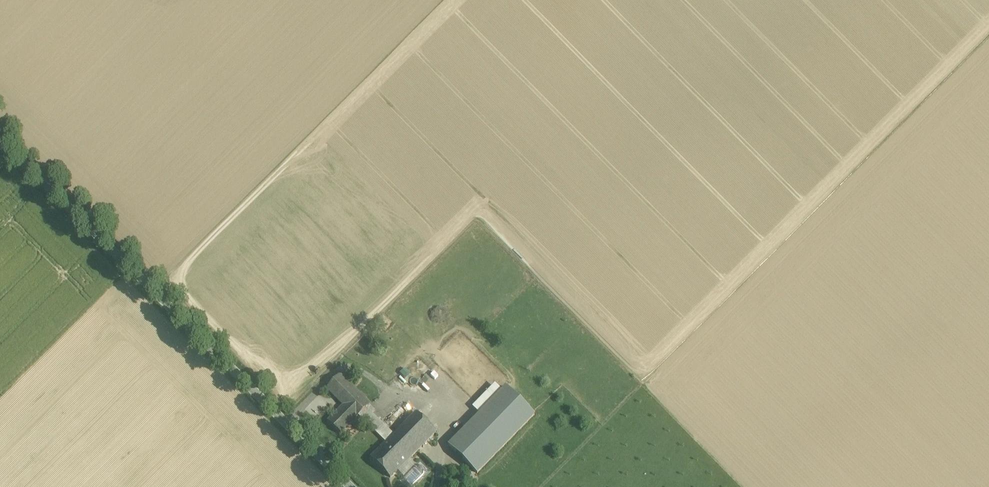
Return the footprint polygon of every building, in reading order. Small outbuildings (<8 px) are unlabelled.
[(369,404),(340,375),(327,388),(344,405),(328,421),(339,431),(338,432),(342,435),(343,434),(341,432),(358,415),(361,413),(369,404)] [(506,388),(449,445),(477,473),(535,416),(506,388)] [(369,404),(361,413),(366,418),(372,413),(375,410),(369,404)] [(416,412),(394,435),(372,413),(366,418),(361,413),(358,415),(386,442),(371,457),(390,477),(436,432),(416,412)]
